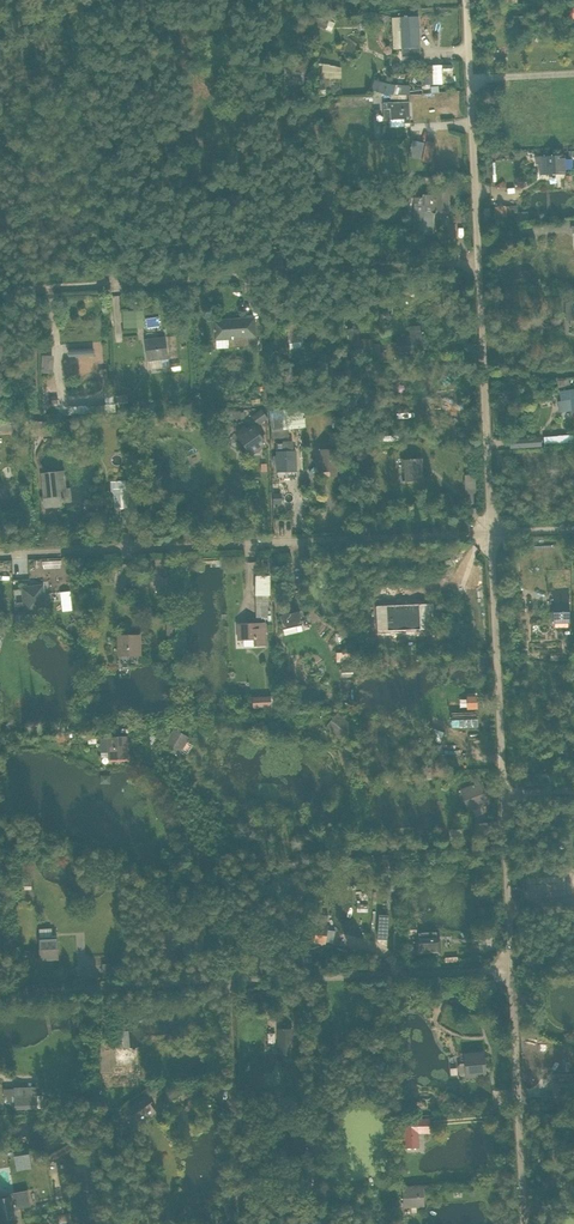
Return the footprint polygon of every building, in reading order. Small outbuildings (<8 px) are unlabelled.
[(418,17),(393,18),(395,49),(402,49),(402,57),(420,56),(418,17)] [(387,47),(382,41),(382,33),(385,32),(385,26),(380,24),(376,26),(376,32),(377,33),(377,41),(383,51),(383,52),(386,55),(391,54),(392,50),(388,46),(387,47)] [(282,64),(283,85),(305,85),(304,76),(310,76),(310,63),(282,64)] [(397,100),(404,100),(404,95),(409,95),(409,86),(394,85),(394,87),(388,85),(388,84),(374,80),(371,90),(371,92),(371,94),(370,94),(370,95),(370,96),(369,96),(369,97),(383,97),(384,95),(385,95),(397,95),(397,100)] [(409,102),(383,104),(384,121),(390,120),(391,128),(410,127),(409,102)] [(409,157),(420,160),(424,143),(413,141),(409,157)] [(422,161),(431,163),(435,143),(426,141),(422,161)] [(539,175),(565,174),(564,156),(535,157),(535,165),(539,165),(539,175)] [(374,194),(389,188),(387,183),(372,188),(374,194)] [(419,198),(419,232),(432,232),(433,214),(434,214),(435,214),(436,213),(436,212),(436,211),(450,211),(450,188),(434,188),(434,195),(423,196),(422,198),(419,198)] [(143,328),(143,311),(124,312),(125,330),(137,329),(143,328)] [(253,319),(214,322),(215,341),(216,341),(216,349),(229,348),(255,346),(253,319)] [(290,354),(304,353),(301,324),(288,326),(290,354)] [(372,363),(399,361),(398,356),(417,355),(417,357),(412,357),(413,360),(422,360),(422,355),(423,355),(422,326),(410,326),(410,337),(396,338),(397,343),(380,344),(372,345),(372,339),(359,340),(359,329),(346,330),(347,358),(371,356),(372,363)] [(144,340),(149,370),(169,367),(168,359),(165,337),(144,340)] [(69,358),(94,356),(94,349),(69,350),(69,358)] [(40,373),(53,374),(54,356),(41,355),(40,373)] [(573,416),(573,390),(560,392),(561,402),(557,402),(559,413),(569,411),(570,417),(573,416)] [(78,416),(115,414),(114,406),(114,396),(114,393),(105,394),(105,405),(102,406),(102,405),(68,406),(68,415),(78,414),(78,416)] [(114,396),(114,406),(122,405),(123,404),(128,404),(127,395),(116,396),(116,395),(114,396)] [(304,419),(304,408),(269,411),(270,422),(267,423),(267,430),(271,430),(272,439),(289,438),(289,430),(306,428),(305,419),(304,419)] [(259,425),(268,418),(261,409),(252,415),(259,425)] [(22,421),(0,422),(0,435),(15,434),(15,429),(23,429),(22,421)] [(33,437),(48,437),(48,422),(32,422),(33,437)] [(234,433),(251,456),(267,444),(252,424),(246,428),(244,425),(234,433)] [(329,447),(340,446),(339,436),(341,436),(341,434),(336,434),(336,433),(329,433),(329,447)] [(558,436),(557,437),(544,438),(545,447),(558,446),(559,447),(573,445),(573,435),(558,436)] [(525,448),(541,447),(541,438),(524,439),(525,448)] [(276,473),(297,472),(296,451),(294,451),(293,441),(283,441),(283,444),(276,444),(276,452),(276,456),(272,456),(273,466),(276,466),(276,473)] [(338,472),(339,472),(338,449),(317,450),(318,473),(330,472),(330,477),(338,477),(338,472)] [(405,482),(424,481),(422,459),(400,460),(400,462),(401,463),(401,467),(401,469),(404,469),(405,482)] [(62,503),(72,502),(71,488),(66,488),(64,471),(40,474),(43,496),(39,497),(40,509),(60,507),(62,507),(62,503)] [(465,494),(479,493),(478,475),(464,475),(465,494)] [(114,508),(133,507),(131,481),(111,482),(111,492),(113,494),(114,508)] [(274,505),(282,505),(281,494),(273,494),(274,505)] [(439,513),(448,513),(448,495),(439,495),(439,513)] [(173,559),(155,560),(155,589),(174,588),(173,559)] [(256,596),(255,618),(270,618),(270,608),(268,608),(269,596),(270,596),(270,576),(255,576),(254,596),(256,596)] [(26,613),(45,611),(42,587),(23,590),(26,613)] [(552,624),(569,623),(568,590),(550,590),(550,604),(553,604),(553,611),(551,611),(552,624)] [(377,606),(379,632),(429,629),(429,605),(377,606)] [(167,636),(175,636),(175,623),(166,623),(167,636)] [(254,647),(266,646),(265,623),(236,624),(237,641),(254,640),(254,647)] [(117,657),(142,657),(142,635),(117,635),(117,657)] [(253,709),(271,708),(271,707),(276,707),(275,697),(271,697),(270,697),(252,697),(253,709)] [(325,728),(341,740),(352,725),(337,713),(325,728)] [(444,733),(449,731),(446,722),(441,723),(444,733)] [(165,747),(180,756),(181,753),(187,757),(193,746),(187,743),(190,739),(173,729),(164,745),(149,730),(142,738),(155,757),(165,747)] [(108,760),(129,759),(127,737),(107,737),(107,738),(100,739),(101,758),(108,757),(108,760)] [(449,779),(448,771),(415,774),(416,781),(429,780),(429,781),(449,779)] [(110,776),(107,776),(104,776),(101,776),(101,784),(110,784),(110,776)] [(481,806),(488,803),(481,783),(460,791),(468,812),(472,810),(475,816),(484,813),(481,806)] [(475,825),(476,836),(494,835),(493,823),(475,825)] [(449,841),(463,840),(462,829),(448,830),(449,841)] [(15,890),(32,890),(32,882),(15,882),(15,890)] [(357,912),(367,913),(368,905),(357,904),(357,912)] [(378,913),(377,942),(388,942),(389,913),(378,913)] [(324,942),(333,943),(335,931),(328,930),(328,925),(317,924),(314,942),(323,943),(324,942)] [(407,925),(407,936),(417,935),(416,924),(407,925)] [(40,960),(58,958),(56,936),(52,936),(51,929),(39,930),(40,938),(38,939),(40,960)] [(414,940),(415,955),(440,954),(440,939),(436,939),(436,932),(418,933),(419,940),(414,940)] [(103,978),(122,978),(122,964),(103,964),(103,978)] [(467,987),(467,997),(484,997),(484,987),(467,987)] [(396,1000),(402,1002),(404,998),(400,997),(402,993),(397,991),(394,998),(396,999),(396,1000)] [(204,1009),(217,1008),(216,996),(204,997),(204,1009)] [(307,1019),(317,1019),(316,1006),(306,1006),(307,1019)] [(318,1045),(325,1045),(324,1024),(310,1024),(311,1041),(318,1040),(318,1045)] [(278,1057),(293,1057),(293,1029),(278,1030),(278,1057)] [(530,1034),(527,1044),(549,1052),(549,1050),(573,1059),(573,1049),(530,1034)] [(466,1079),(486,1077),(486,1072),(491,1072),(490,1063),(485,1063),(484,1052),(464,1054),(464,1063),(460,1064),(458,1066),(459,1075),(461,1077),(466,1076),(466,1079)] [(573,1104),(573,1082),(569,1082),(569,1086),(555,1086),(555,1098),(550,1097),(551,1104),(573,1104)] [(15,1110),(43,1108),(42,1096),(37,1096),(37,1087),(13,1088),(14,1090),(3,1090),(4,1103),(7,1103),(7,1106),(14,1106),(15,1110)] [(437,1101),(446,1104),(449,1097),(440,1093),(437,1101)] [(138,1125),(157,1113),(150,1103),(152,1102),(148,1096),(146,1097),(144,1094),(129,1104),(131,1108),(128,1110),(138,1125)] [(400,1106),(411,1106),(411,1095),(401,1095),(400,1106)] [(403,1119),(404,1149),(419,1148),(419,1134),(431,1134),(431,1118),(403,1119)] [(17,1172),(31,1169),(29,1154),(22,1155),(22,1152),(14,1154),(17,1172)] [(415,1207),(425,1207),(423,1187),(402,1189),(403,1208),(410,1207),(410,1212),(416,1212),(415,1207)] [(16,1218),(13,1204),(16,1204),(15,1196),(0,1198),(0,1223),(9,1223),(8,1219),(16,1218)]
